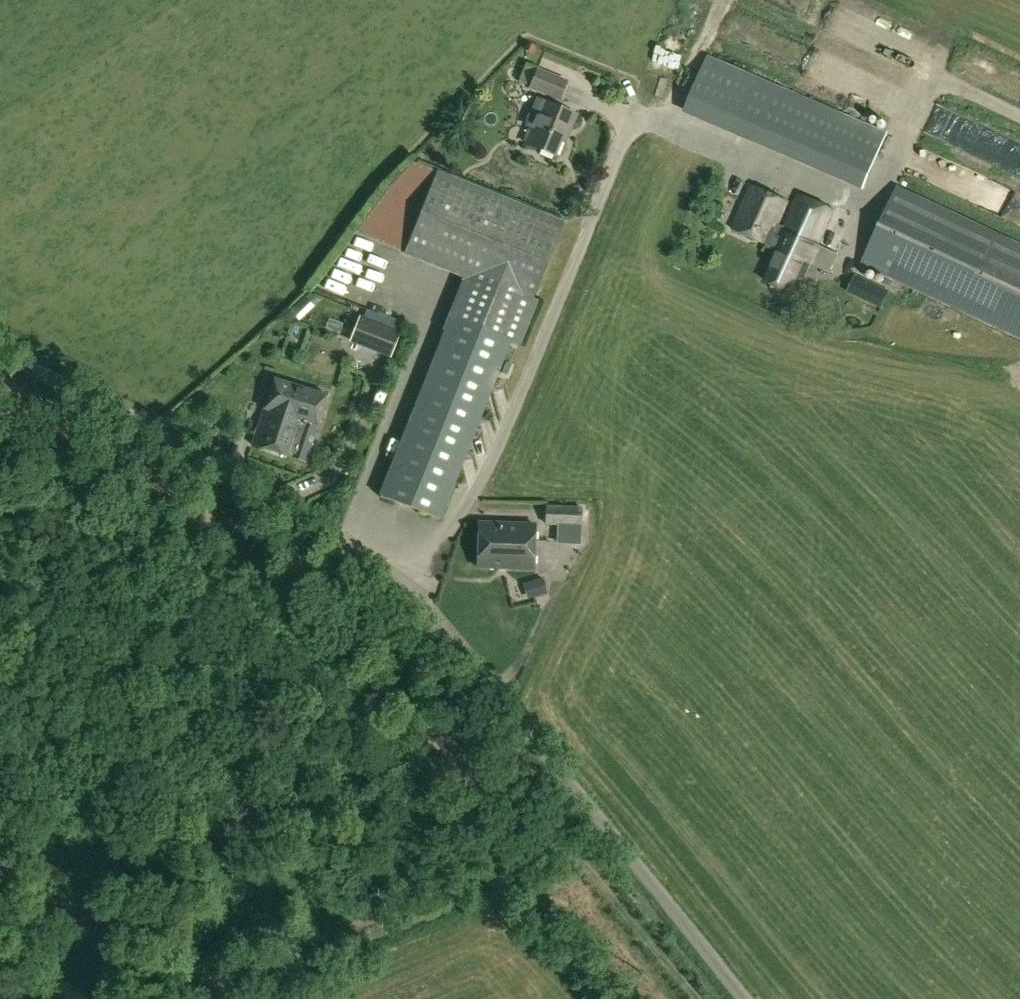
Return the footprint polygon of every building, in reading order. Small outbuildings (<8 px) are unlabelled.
[(864,188),(887,134),(708,57),(685,110),(864,188)] [(545,103),(538,100),(527,127),(533,130),(526,145),(554,157),(565,130),(569,132),(576,116),(554,108),(557,100),(559,101),(567,83),(537,71),(526,66),(521,80),(532,84),(530,88),(548,95),(545,103)] [(562,225),(436,174),(413,163),(392,185),(355,233),(405,254),(405,251),(467,276),(379,496),(439,520),(509,344),(518,347),(536,302),(532,301),(562,225)] [(811,264),(831,273),(839,255),(816,245),(832,208),(799,194),(785,226),(780,224),(790,202),(753,185),(734,229),(781,250),(767,281),(791,292),(797,279),(799,280),(806,277),(811,264)] [(1000,235),(899,186),(862,263),(1019,339),(1019,245),(1000,235)] [(347,277),(372,287),(386,251),(361,241),(347,277)] [(884,302),(889,290),(877,285),(870,302),(882,307),(884,302)] [(289,311),(298,321),(306,313),(297,304),(289,311)] [(362,316),(349,343),(390,359),(401,332),(362,316)] [(308,462),(328,395),(274,379),(254,446),(308,462)] [(546,505),(546,527),(580,526),(581,505),(546,505)] [(533,570),(534,526),(478,524),(476,568),(533,570)] [(548,594),(543,579),(528,583),(533,599),(548,594)]
